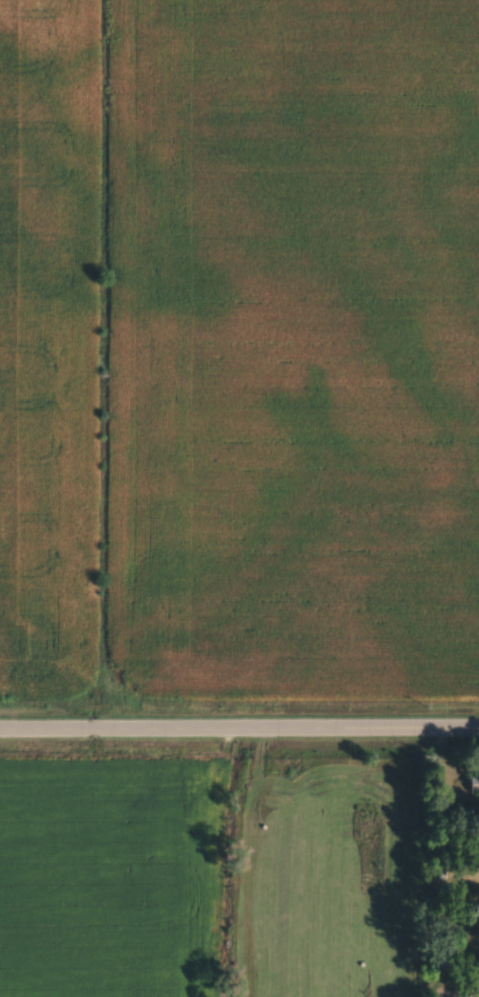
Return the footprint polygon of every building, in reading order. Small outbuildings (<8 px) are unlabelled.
[(469,777),(469,793),(478,793),(478,777),(469,777)]
